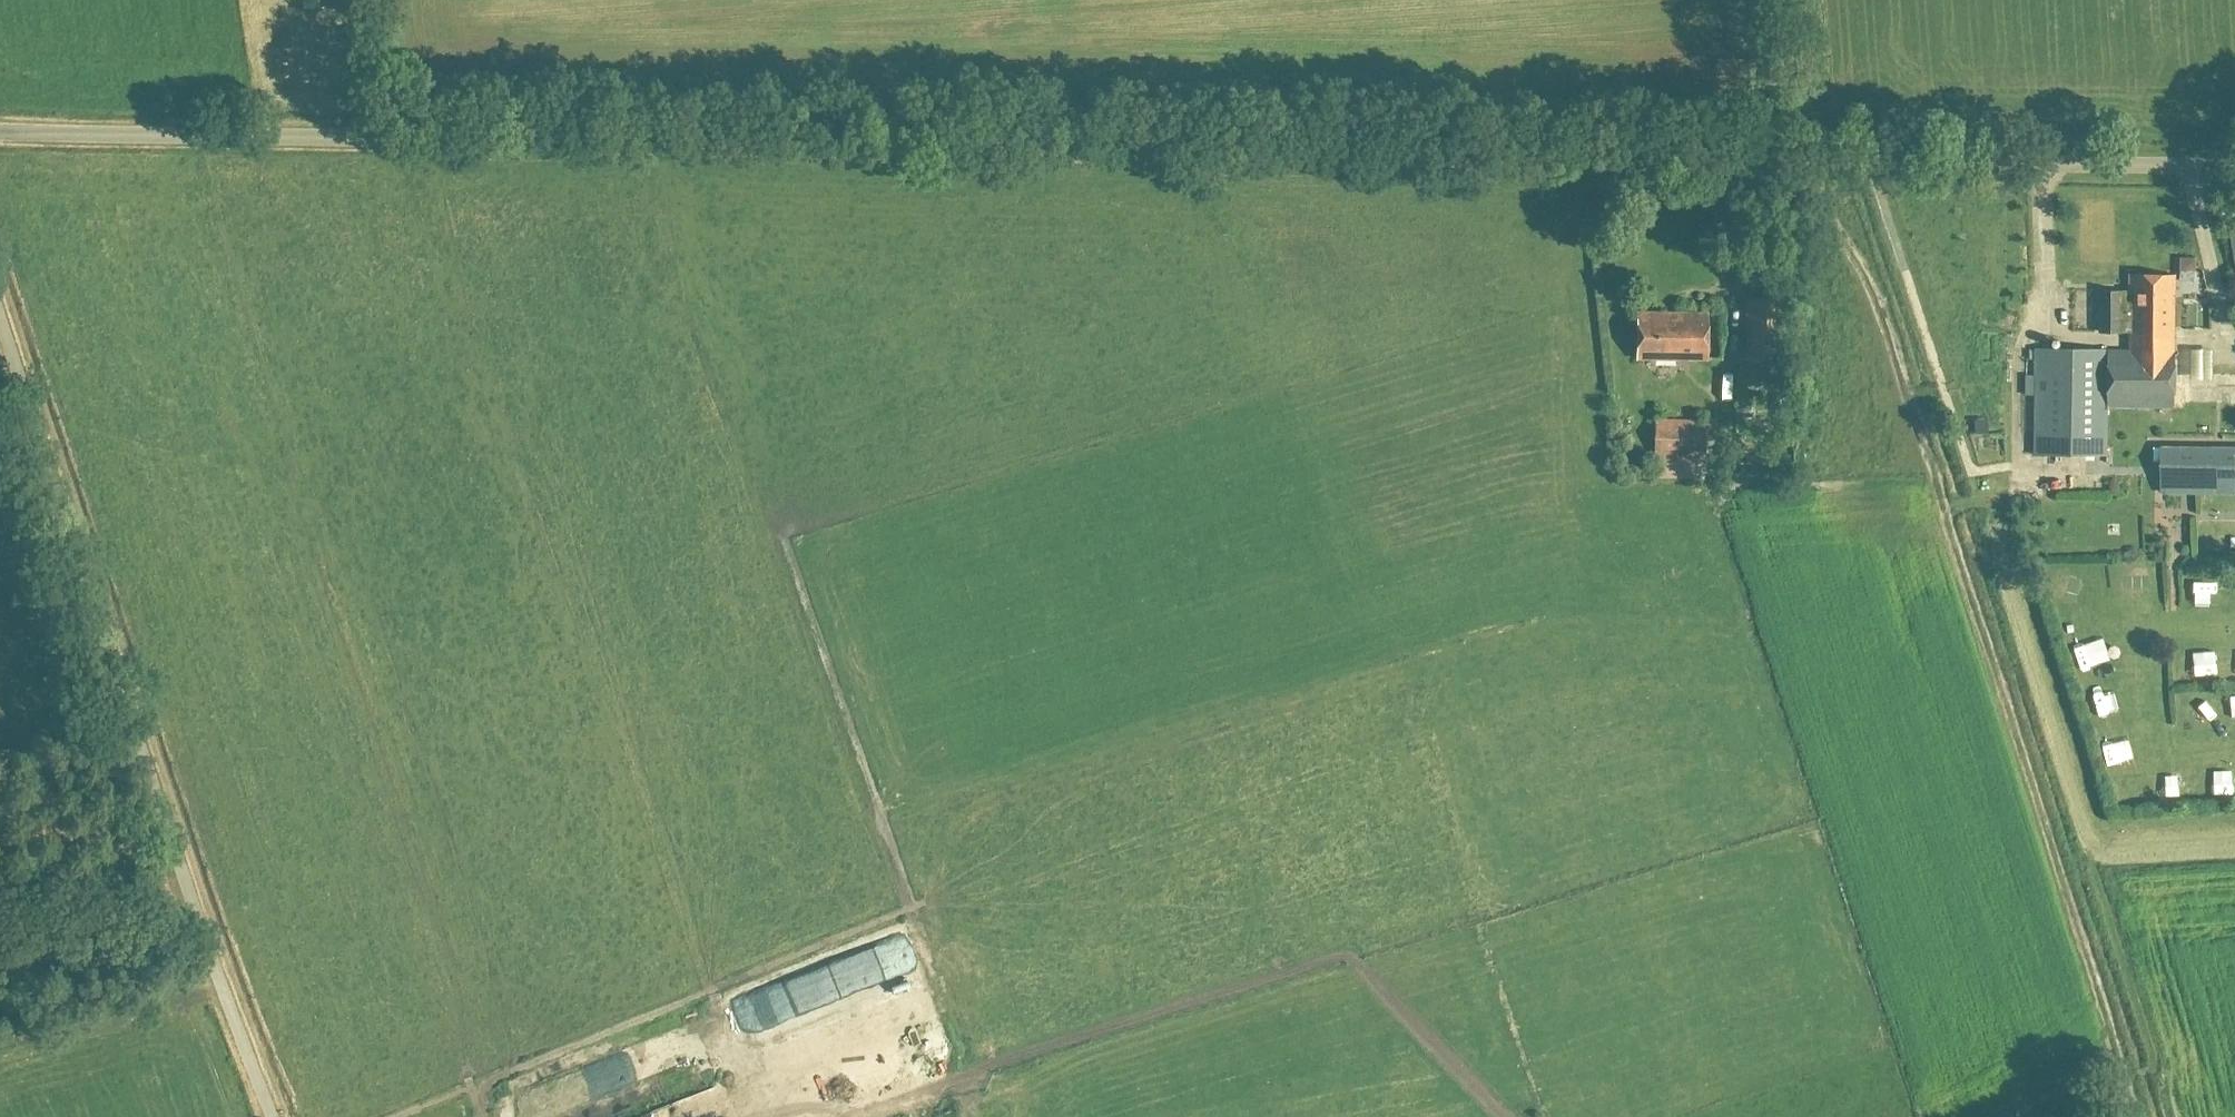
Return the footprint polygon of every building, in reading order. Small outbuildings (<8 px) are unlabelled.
[(2196,256),(2180,256),(2180,270),(2196,270),(2196,256)] [(2175,407),(2176,369),(2172,369),(2172,276),(2128,276),(2128,292),(2100,292),(2100,332),(2128,332),(2128,350),(2035,350),(2034,454),(2106,454),(2106,407),(2175,407)] [(2211,301),(2193,301),(2193,324),(2211,324),(2211,301)] [(1636,358),(1707,359),(1708,312),(1637,311),(1636,358)] [(1654,476),(1706,477),(1707,420),(1655,419),(1654,476)] [(2161,492),(2234,493),(2234,447),(2161,446),(2161,492)] [(2221,649),(2199,649),(2199,675),(2220,675),(2221,649)] [(2189,692),(2191,714),(2211,713),(2210,691),(2189,692)] [(2108,740),(2113,767),(2138,762),(2133,735),(2108,740)] [(2225,792),(2234,792),(2234,768),(2225,768),(2225,792)] [(875,982),(907,978),(903,949),(872,953),(875,982)]
